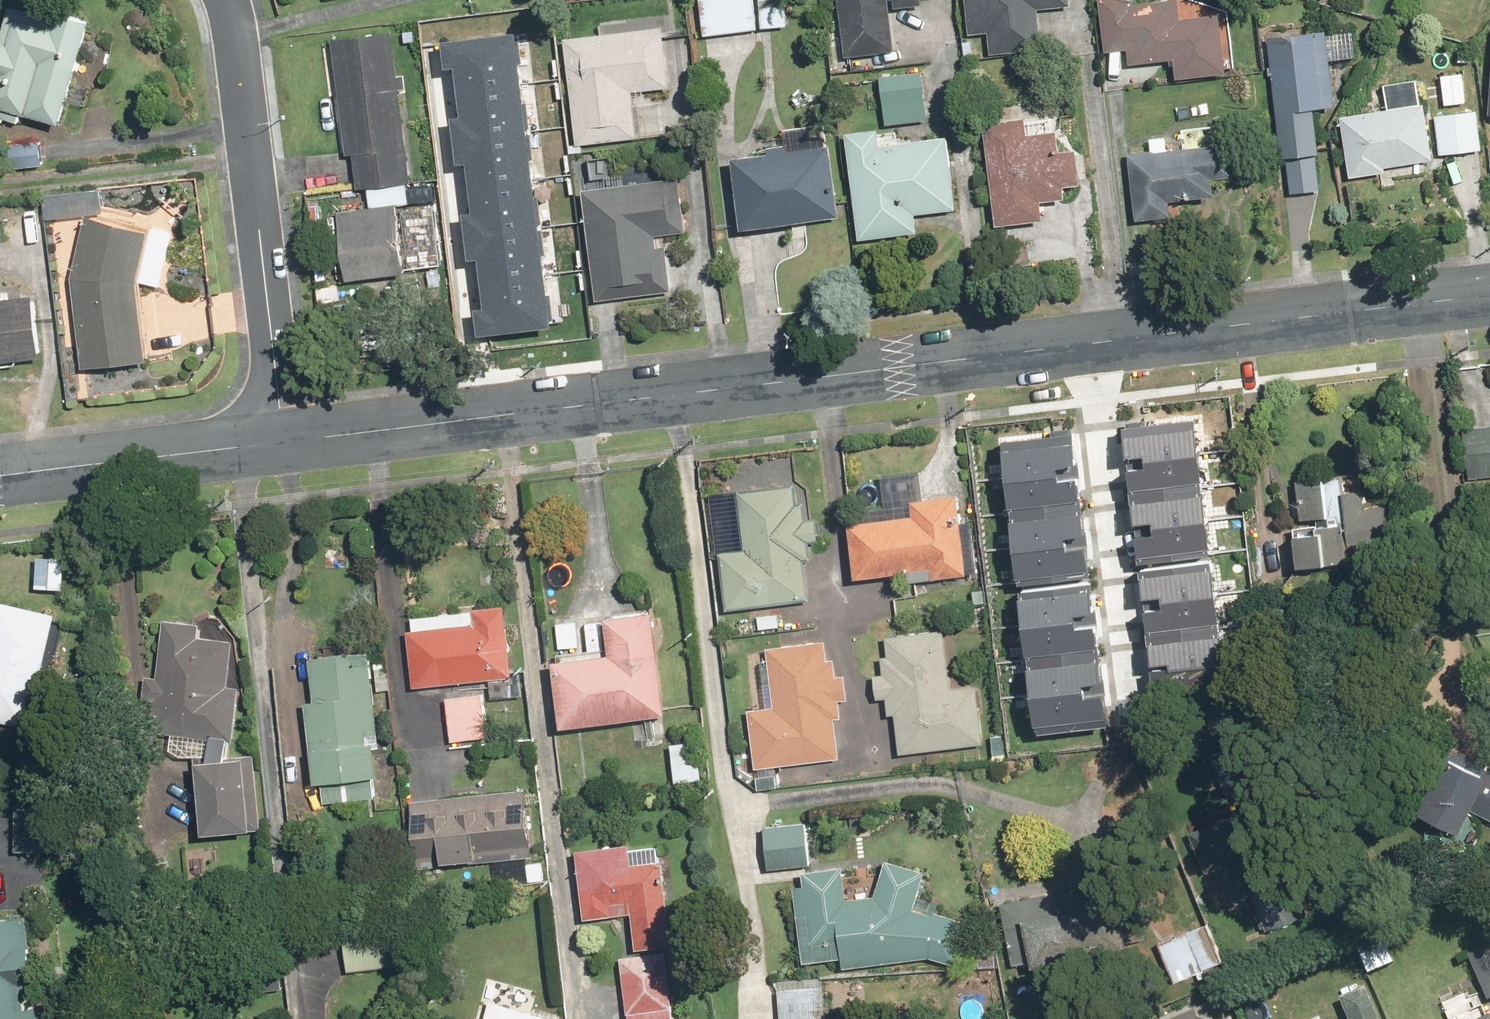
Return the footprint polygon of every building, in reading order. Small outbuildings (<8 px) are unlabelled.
[(700,38),(792,28),(789,0),(696,0),(700,38)] [(844,60),(894,53),(888,9),(923,4),(922,0),(835,0),(844,60)] [(966,36),(987,34),(988,53),(1040,48),(1036,9),(1068,6),(1067,0),(962,0),(966,36)] [(1103,53),(1127,49),(1129,65),(1171,60),(1173,79),(1223,72),(1216,15),(1176,21),(1174,0),(1163,0),(1124,5),(1123,0),(1096,0),(1103,53)] [(56,124),(87,21),(52,10),(50,17),(8,4),(0,30),(0,122),(16,126),(19,113),(56,124)] [(665,88),(660,18),(596,22),(597,35),(563,37),(570,145),(635,141),(632,91),(665,88)] [(477,301),(481,333),(558,324),(522,27),(449,35),(452,60),(461,59),(468,111),(456,113),(462,157),(471,156),(477,205),(465,206),(471,256),(480,254),(485,300),(477,301)] [(1326,31),(1266,38),(1279,159),(1285,158),(1289,197),(1320,194),(1311,108),(1334,105),(1326,31)] [(354,187),(363,185),(366,206),(332,211),(341,280),(406,271),(397,202),(413,200),(390,32),(330,41),(332,49),(320,51),(327,103),(335,102),(342,159),(350,158),(354,187)] [(1465,64),(1438,65),(1440,106),(1467,105),(1465,64)] [(920,69),(877,74),(884,126),(926,120),(920,69)] [(1383,109),(1337,118),(1349,179),(1378,174),(1381,188),(1435,178),(1421,102),(1417,103),(1414,79),(1380,83),(1383,109)] [(1478,111),(1435,114),(1438,156),(1452,155),(1452,176),(1470,176),(1471,153),(1481,153),(1478,111)] [(1028,118),(980,124),(992,227),(1039,221),(1036,201),(1060,199),(1058,187),(1077,185),(1074,151),(1052,154),(1039,158),(1052,147),(1054,132),(1020,137),(1028,118)] [(838,221),(830,144),(827,123),(780,128),(782,142),(764,144),(764,151),(729,155),(737,232),(838,221)] [(876,129),(843,132),(854,240),(913,234),(911,216),(951,212),(944,137),(878,144),(876,129)] [(35,140),(0,144),(0,169),(38,165),(35,140)] [(1226,144),(1125,153),(1132,222),(1169,218),(1167,200),(1211,195),(1209,179),(1229,177),(1226,144)] [(677,183),(583,189),(591,302),(670,296),(667,244),(656,245),(656,233),(681,231),(677,183)] [(94,193),(42,197),(44,218),(96,213),(94,193)] [(430,203),(409,204),(411,241),(432,240),(430,203)] [(143,362),(133,284),(160,287),(169,233),(84,218),(67,275),(79,370),(143,362)] [(41,356),(32,290),(0,294),(0,361),(41,356)] [(1127,427),(1135,489),(1204,481),(1197,418),(1127,427)] [(1463,429),(1468,479),(1489,477),(1489,426),(1463,429)] [(1005,440),(1012,507),(1088,499),(1081,432),(1005,440)] [(1328,479),(1290,483),(1294,525),(1332,521),(1328,479)] [(1135,489),(1143,555),(1212,547),(1204,481),(1135,489)] [(742,551),(718,553),(723,611),(811,603),(802,494),(738,500),(742,551)] [(1398,494),(1340,501),(1345,547),(1403,540),(1398,494)] [(912,516),(845,522),(851,578),(904,573),(905,582),(966,576),(958,496),(910,501),(912,516)] [(1012,507),(1020,576),(1096,568),(1088,499),(1012,507)] [(1340,528),(1289,532),(1292,569),(1343,564),(1340,528)] [(1144,568),(1152,631),(1221,623),(1214,560),(1144,568)] [(1021,589),(1027,653),(1103,645),(1096,581),(1021,589)] [(0,603),(0,721),(26,727),(52,615),(0,603)] [(412,630),(405,631),(410,689),(485,681),(509,678),(501,605),(470,608),(470,613),(411,619),(412,630)] [(574,659),(549,662),(556,728),(661,717),(650,613),(602,618),(606,656),(574,659)] [(549,662),(574,659),(569,615),(539,619),(544,662),(549,662)] [(201,761),(190,762),(197,835),(260,829),(253,756),(232,758),(234,687),(226,687),(230,641),(195,638),(196,623),(162,620),(157,676),(143,675),(141,698),(150,699),(147,731),(167,733),(165,755),(202,758),(201,761)] [(1225,655),(1221,623),(1152,631),(1156,663),(1225,655)] [(884,717),(892,716),(896,757),(982,742),(973,685),(946,687),(940,629),(882,636),(884,656),(877,658),(878,676),(871,676),(871,699),(883,698),(884,717)] [(771,706),(746,709),(753,770),(836,760),(831,718),(840,716),(837,700),(849,699),(846,675),(836,677),(833,656),(823,658),(821,640),(763,648),(771,706)] [(1111,714),(1103,645),(1027,653),(1035,722),(1111,714)] [(374,803),(373,693),(388,693),(388,663),(372,663),(372,654),(309,655),(309,702),(302,702),(308,784),(319,784),(320,803),(374,803)] [(509,678),(485,681),(487,698),(522,694),(520,677),(509,678)] [(483,691),(444,694),(447,740),(487,737),(483,691)] [(1474,788),(1481,773),(1408,739),(1380,800),(1452,834),(1464,810),(1489,822),(1489,796),(1474,788)] [(524,791),(403,800),(409,869),(529,859),(524,791)] [(1170,829),(1204,923),(1153,941),(1167,981),(1218,962),(1324,924),(1276,791),(1170,829)] [(807,825),(763,828),(766,871),(810,868),(807,825)] [(630,917),(632,948),(672,946),(668,861),(629,863),(629,847),(575,849),(581,919),(630,917)] [(791,888),(797,937),(774,941),(779,970),(806,965),(806,964),(837,960),(838,970),(926,959),(950,970),(966,921),(908,910),(919,875),(883,861),(873,898),(843,899),(841,870),(801,873),(801,886),(791,888)] [(24,920),(0,921),(0,1018),(35,1018),(35,1007),(17,1007),(16,978),(26,977),(24,920)] [(1485,1000),(1489,999),(1489,925),(1463,934),(1485,1000)] [(342,934),(346,971),(396,965),(391,928),(342,934)] [(618,956),(626,1018),(674,1018),(665,950),(618,956)] [(776,981),(777,1018),(825,1018),(823,979),(776,981)] [(550,1018),(555,996),(484,980),(477,1014),(483,1015),(482,1018),(552,1018),(550,1018)] [(1337,999),(1345,1018),(1380,1018),(1366,986),(1337,999)] [(1212,1003),(1173,1018),(1218,1018),(1212,1003)]
